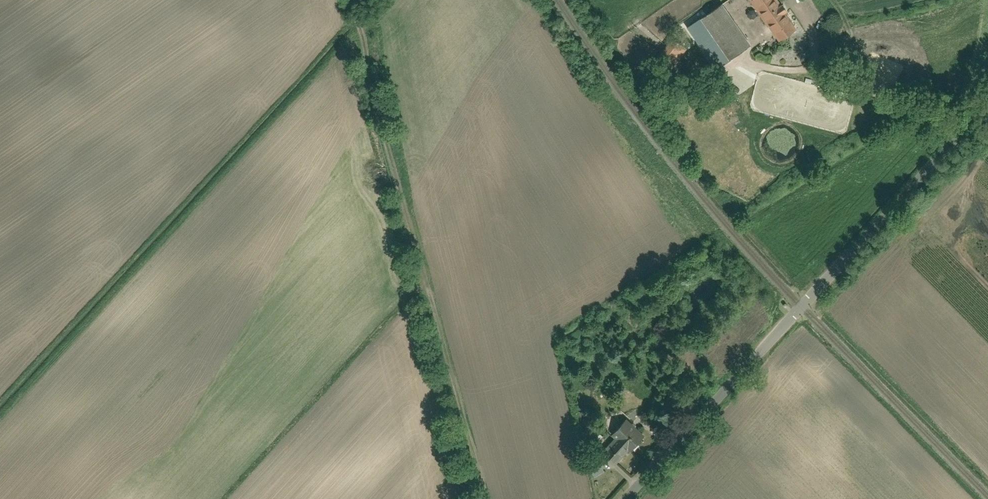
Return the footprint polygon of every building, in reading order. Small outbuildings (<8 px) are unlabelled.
[(778,36),(795,25),(779,0),(754,0),(778,36)] [(787,2),(808,35),(824,25),(808,0),(790,0),(787,2)] [(722,59),(750,42),(723,2),(703,15),(719,40),(713,45),(722,59)] [(676,63),(689,45),(674,36),(662,53),(676,63)] [(648,434),(629,417),(616,431),(622,436),(615,443),(620,447),(627,454),(633,447),(635,449),(648,434)] [(620,447),(613,455),(620,461),(627,454),(620,447)]
